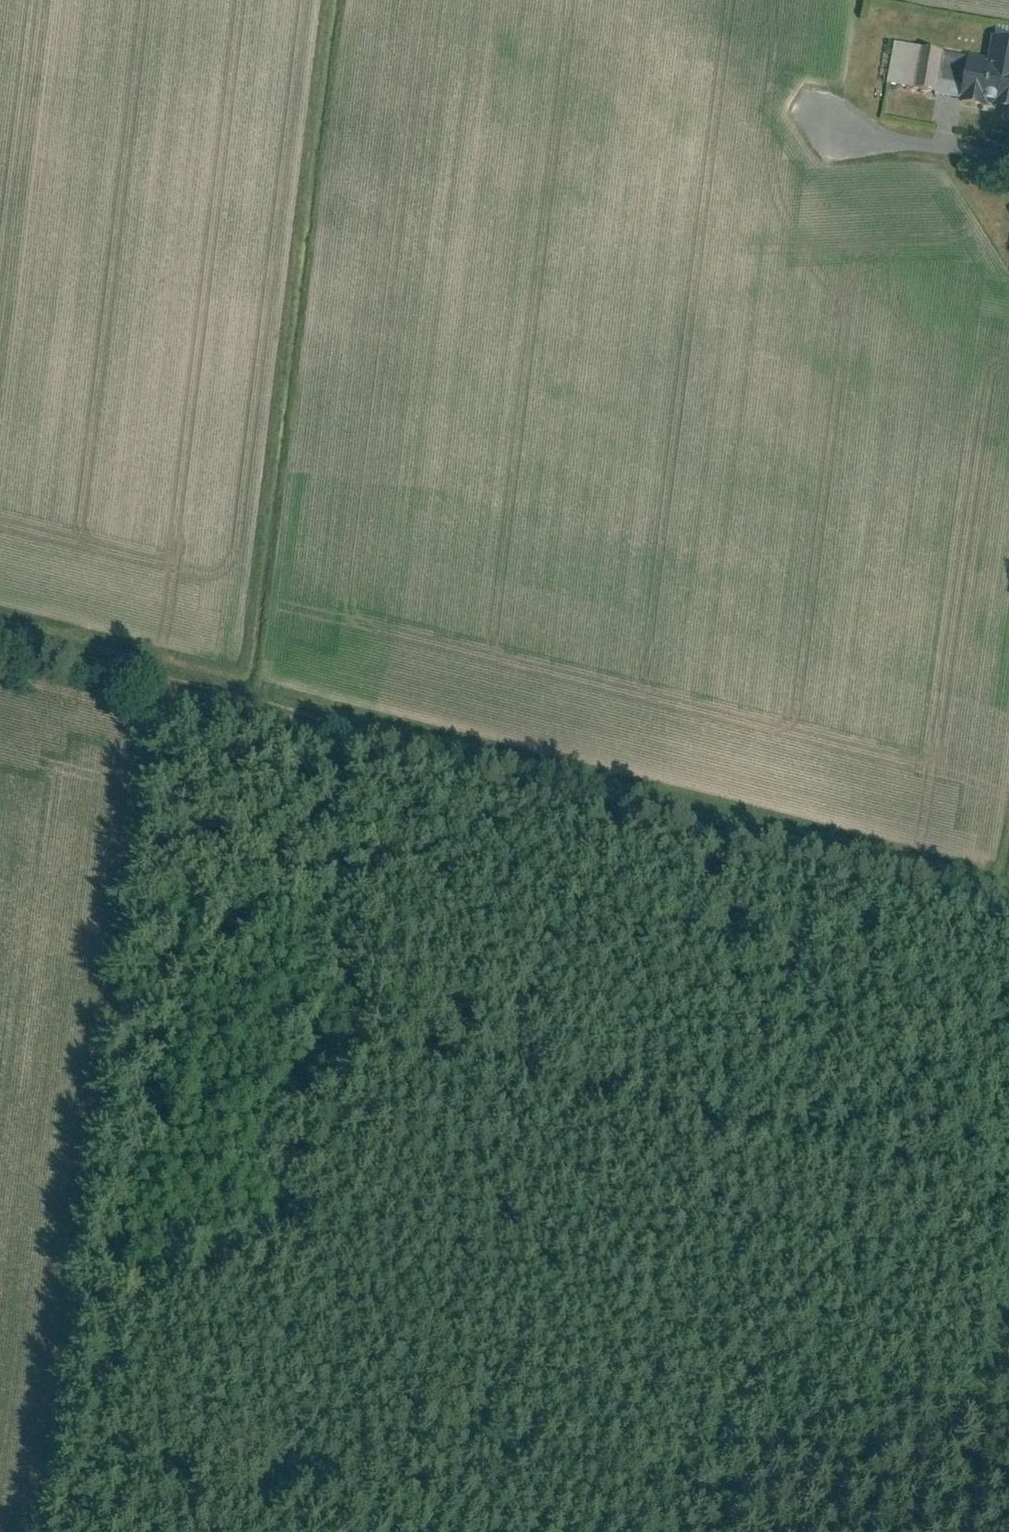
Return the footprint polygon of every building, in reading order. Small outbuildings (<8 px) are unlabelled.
[(961,56),(953,99),(1008,109),(1008,41),(984,37),(980,59),(961,56)]
